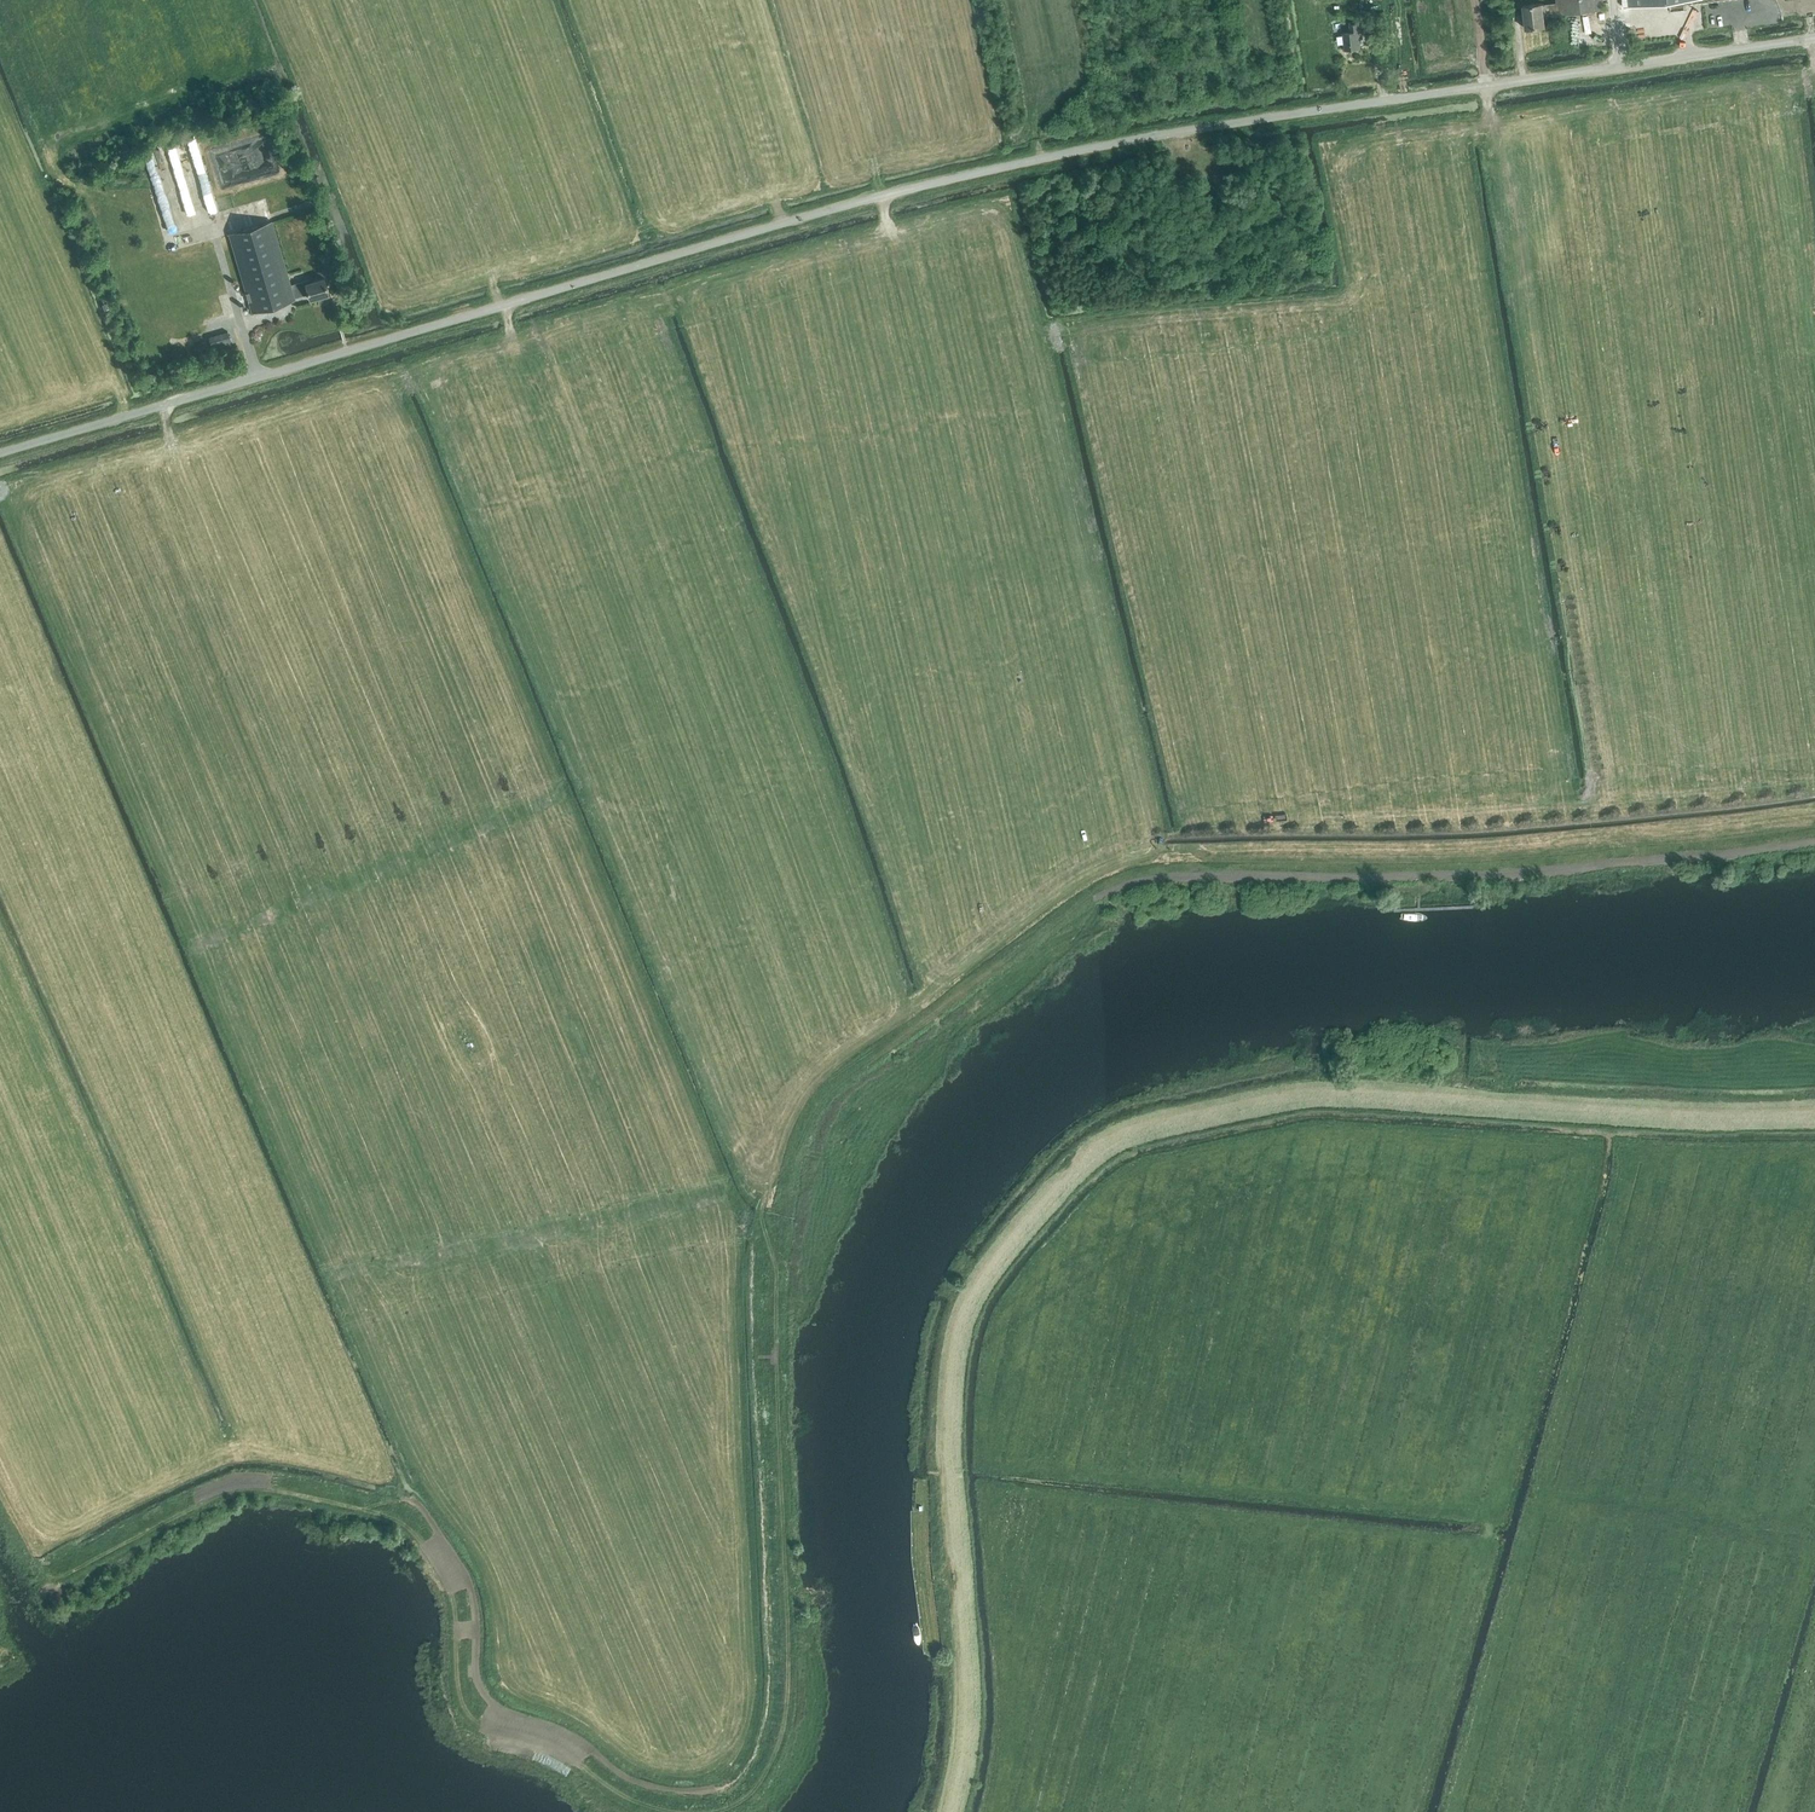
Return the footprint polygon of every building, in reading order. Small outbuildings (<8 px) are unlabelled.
[(1557,2),(1542,4),(1542,2),(1523,5),(1525,27),(1545,25),(1543,14),(1558,13),(1604,9),(1603,0),(1556,0),(1557,2)] [(1379,33),(1377,18),(1363,20),(1365,34),(1379,33)] [(1359,31),(1360,31),(1359,23),(1350,24),(1351,31),(1343,32),(1345,48),(1360,47),(1359,31)] [(152,145),(144,148),(157,189),(165,186),(152,145)] [(326,295),(329,294),(324,279),(309,283),(308,280),(291,285),(273,222),(229,234),(252,311),(295,299),(294,298),(309,294),(310,300),(321,297),(321,299),(327,297),(326,295)] [(222,348),(231,346),(227,331),(208,336),(212,350),(222,348)]
